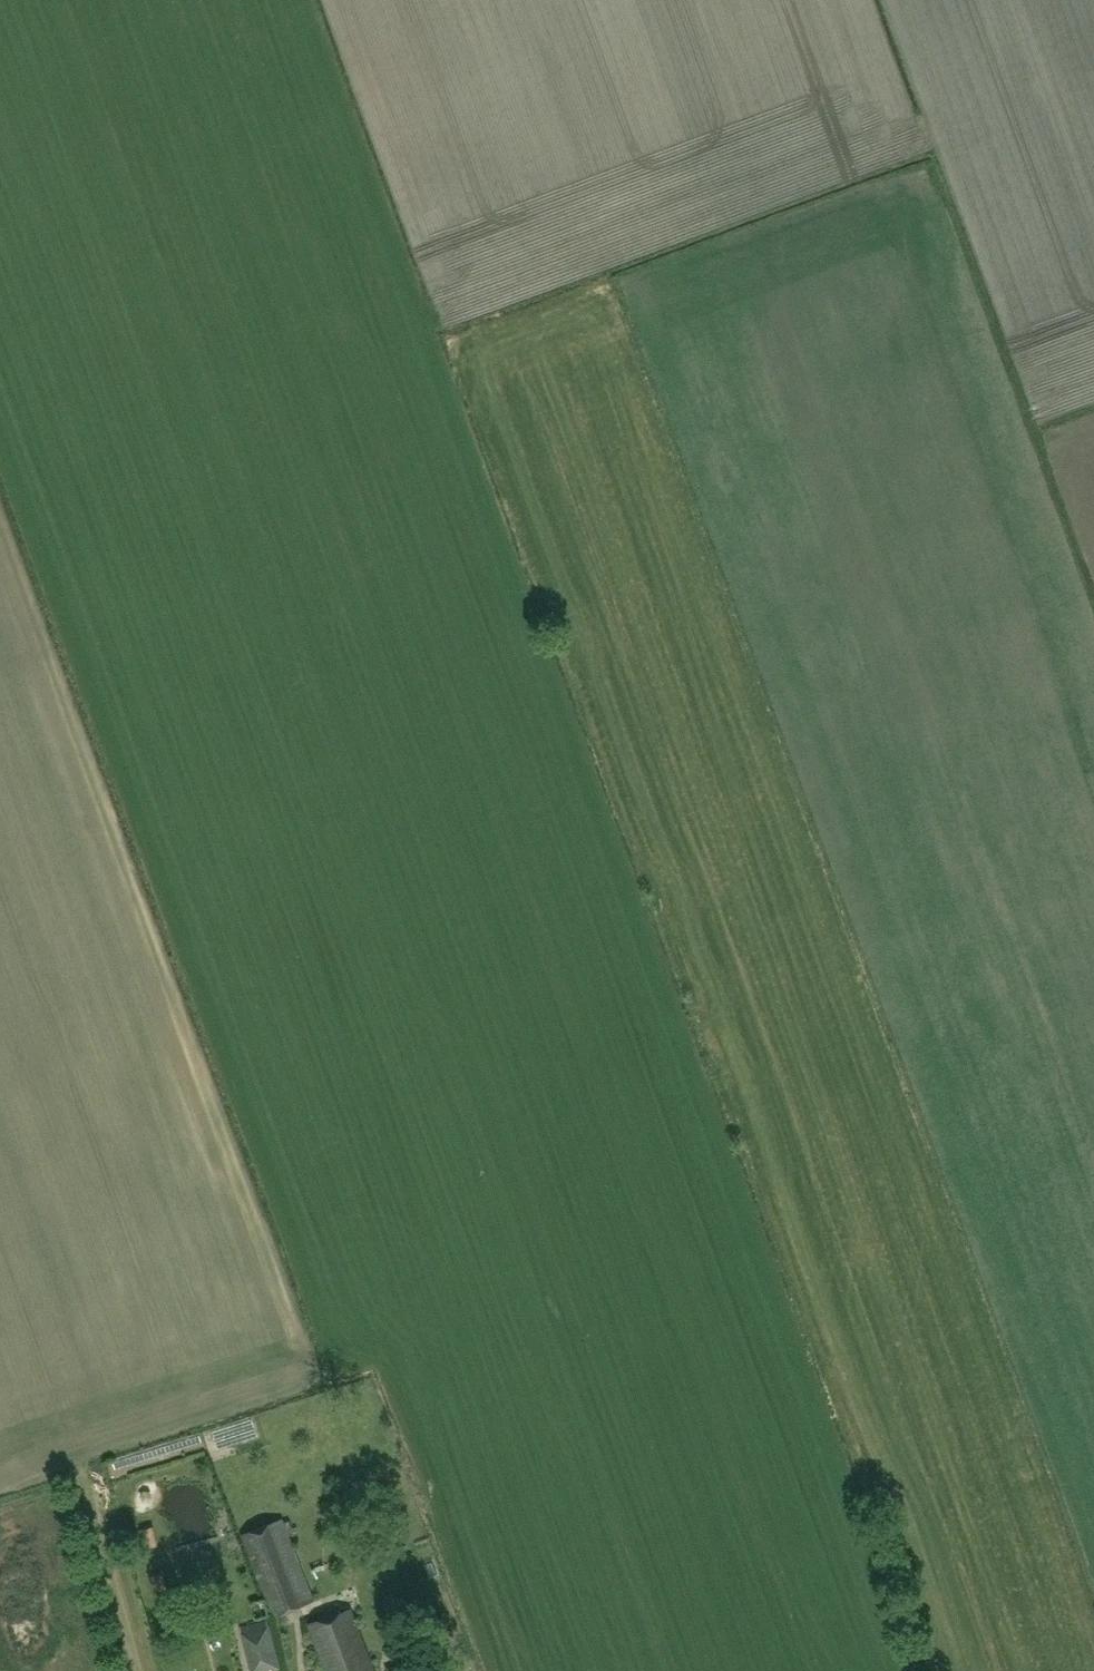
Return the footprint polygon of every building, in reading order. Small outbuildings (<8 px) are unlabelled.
[(241,1536),(272,1618),(313,1602),(282,1520),(241,1536)] [(140,1531),(144,1549),(158,1546),(153,1528),(140,1531)] [(152,1577),(157,1595),(167,1592),(162,1574),(152,1577)] [(309,1626),(326,1670),(373,1670),(351,1611),(309,1626)] [(270,1624),(268,1624),(267,1619),(241,1627),(242,1631),(241,1632),(251,1670),(263,1670),(271,1669),(271,1670),(281,1669),(270,1624)]
